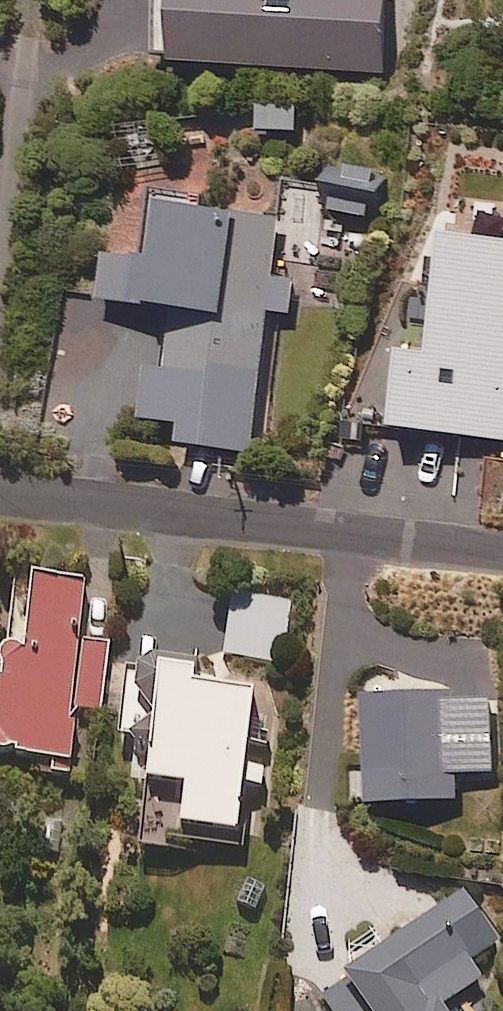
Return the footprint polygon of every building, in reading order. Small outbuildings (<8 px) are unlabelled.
[(156,46),(174,47),(174,53),(382,70),(388,0),(160,0),(156,46)] [(298,100),(257,101),(257,128),(299,127),(298,100)] [(336,169),(325,201),(371,216),(381,183),(336,169)] [(284,207),(170,190),(161,253),(108,245),(101,291),(178,302),(169,362),(151,360),(144,412),(184,417),(181,436),(252,447),(272,306),(292,309),(297,276),(275,273),(284,207)] [(447,226),(433,345),(404,342),(395,421),(502,434),(502,233),(447,226)] [(36,573),(29,646),(4,643),(0,686),(0,747),(71,754),(75,705),(102,707),(108,640),(79,637),(84,578),(36,573)] [(289,601),(234,591),(224,652),(278,661),(289,601)] [(196,663),(162,659),(150,774),(187,778),(182,820),(239,826),(254,685),(194,679),(196,663)] [(493,685),(369,685),(369,767),(353,767),(353,795),(458,795),(458,768),(493,768),(493,685)] [(464,888),(319,985),(336,1010),(450,1010),(443,1002),(481,976),(469,958),(499,938),(464,888)]
